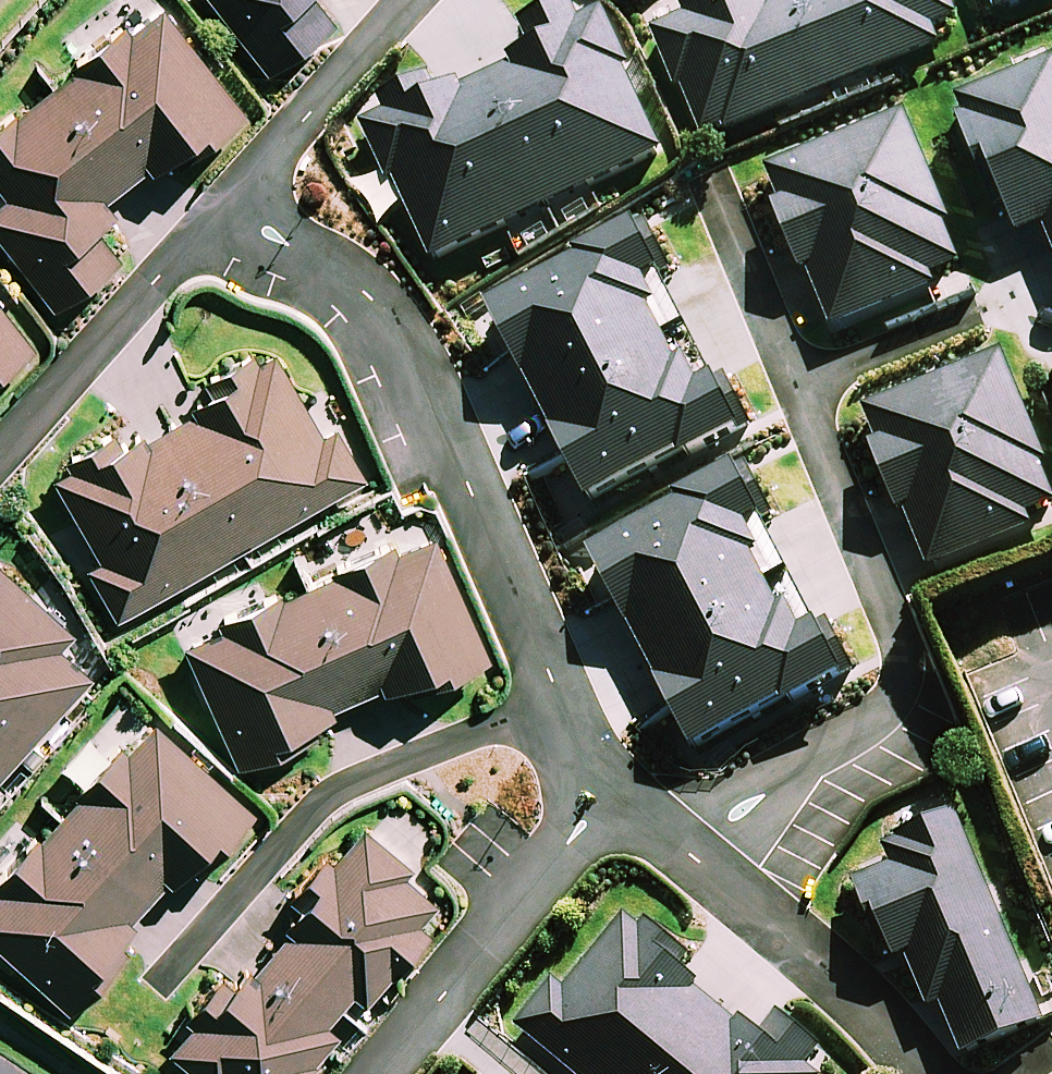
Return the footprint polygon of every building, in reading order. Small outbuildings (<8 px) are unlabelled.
[(268,79),(334,30),(312,0),(209,0),(268,79)] [(625,8),(635,0),(618,0),(625,8)] [(742,0),(714,0),(681,14),(685,24),(656,36),(703,149),(941,50),(934,34),(958,25),(948,0),(793,0),(766,11),(764,4),(747,12),(742,0)] [(663,160),(596,15),(579,23),(572,8),(524,30),(538,59),(439,105),(430,84),(382,105),(388,118),(370,126),(434,266),(663,160)] [(125,31),(0,129),(0,195),(6,202),(0,206),(0,245),(55,315),(119,265),(95,234),(116,218),(105,205),(147,173),(152,179),(195,146),(201,153),(245,119),(162,13),(130,38),(125,31)] [(829,335),(938,292),(933,281),(961,270),(902,123),(766,178),(829,335)] [(688,376),(679,381),(650,329),(659,324),(643,297),(671,281),(646,235),(489,322),(565,458),(559,461),(591,519),(681,469),(685,475),(750,439),(726,395),(704,407),(688,376)] [(33,353),(0,312),(0,380),(33,353)] [(56,488),(78,526),(101,565),(85,573),(116,627),(362,484),(331,431),(319,438),(268,351),(203,389),(213,406),(147,444),(143,438),(56,488)] [(1036,531),(1031,519),(1051,511),(1051,496),(1000,363),(864,416),(926,574),(1036,531)] [(825,634),(804,645),(792,624),(786,627),(755,570),(763,565),(750,541),(775,527),(748,480),(589,566),(695,761),(782,713),(786,721),(852,685),(825,634)] [(243,776),(288,755),(284,746),(336,722),(333,716),(379,695),(382,702),(434,678),(438,687),(440,686),(488,664),(428,533),(183,645),(243,776)] [(0,572),(0,782),(90,683),(56,652),(70,636),(0,572)] [(150,722),(0,887),(0,954),(70,1018),(127,956),(119,949),(208,852),(215,858),(253,817),(150,722)] [(1046,1029),(953,822),(888,852),(897,871),(858,889),(893,966),(908,959),(932,1013),(943,1009),(968,1064),(1046,1029)] [(367,1010),(430,934),(421,926),(441,901),(358,832),(301,902),(307,907),(259,965),(252,960),(172,1057),(192,1073),(311,1073),(338,1042),(325,1032),(353,998),(367,1010)] [(820,1058),(776,1020),(753,1048),(675,982),(688,967),(631,918),(568,993),(557,985),(518,1031),(569,1073),(806,1073),(820,1058)]
